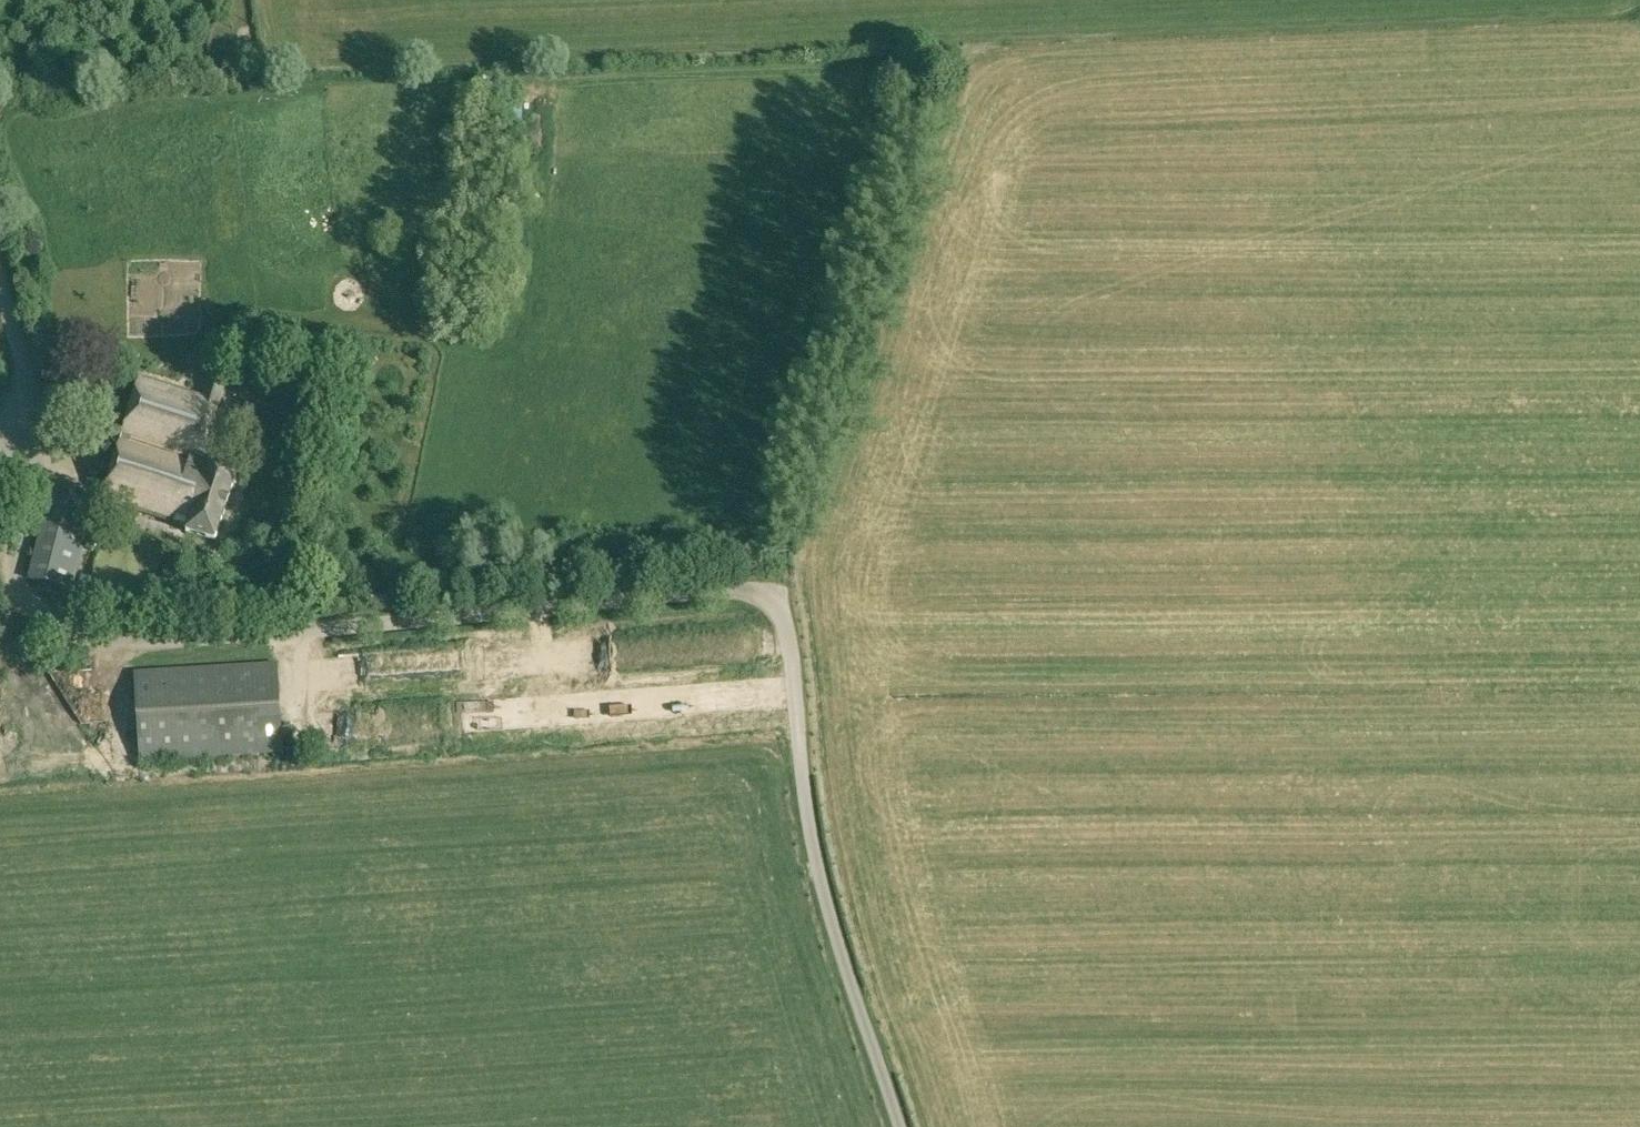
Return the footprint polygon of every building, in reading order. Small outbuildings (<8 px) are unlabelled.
[(216,540),(238,469),(203,458),(227,384),(208,378),(202,398),(142,379),(103,500),(188,527),(187,530),(216,540)] [(28,578),(73,590),(92,517),(83,515),(88,492),(53,483),(28,578)] [(97,570),(97,577),(98,584),(101,591),(106,597),(112,603),(119,608),(127,611),(136,613),(148,612),(157,607),(164,600),(170,592),(174,584),(176,573),(176,563),(173,556),(173,553),(169,547),(162,540),(155,536),(146,533),(137,532),(128,533),(118,536),(110,541),(104,548),(100,554),(97,563),(97,570)] [(135,672),(141,762),(284,753),(278,664),(135,672)] [(342,701),(342,691),(316,690),(316,700),(342,701)] [(335,717),(340,743),(354,741),(349,714),(335,717)]
